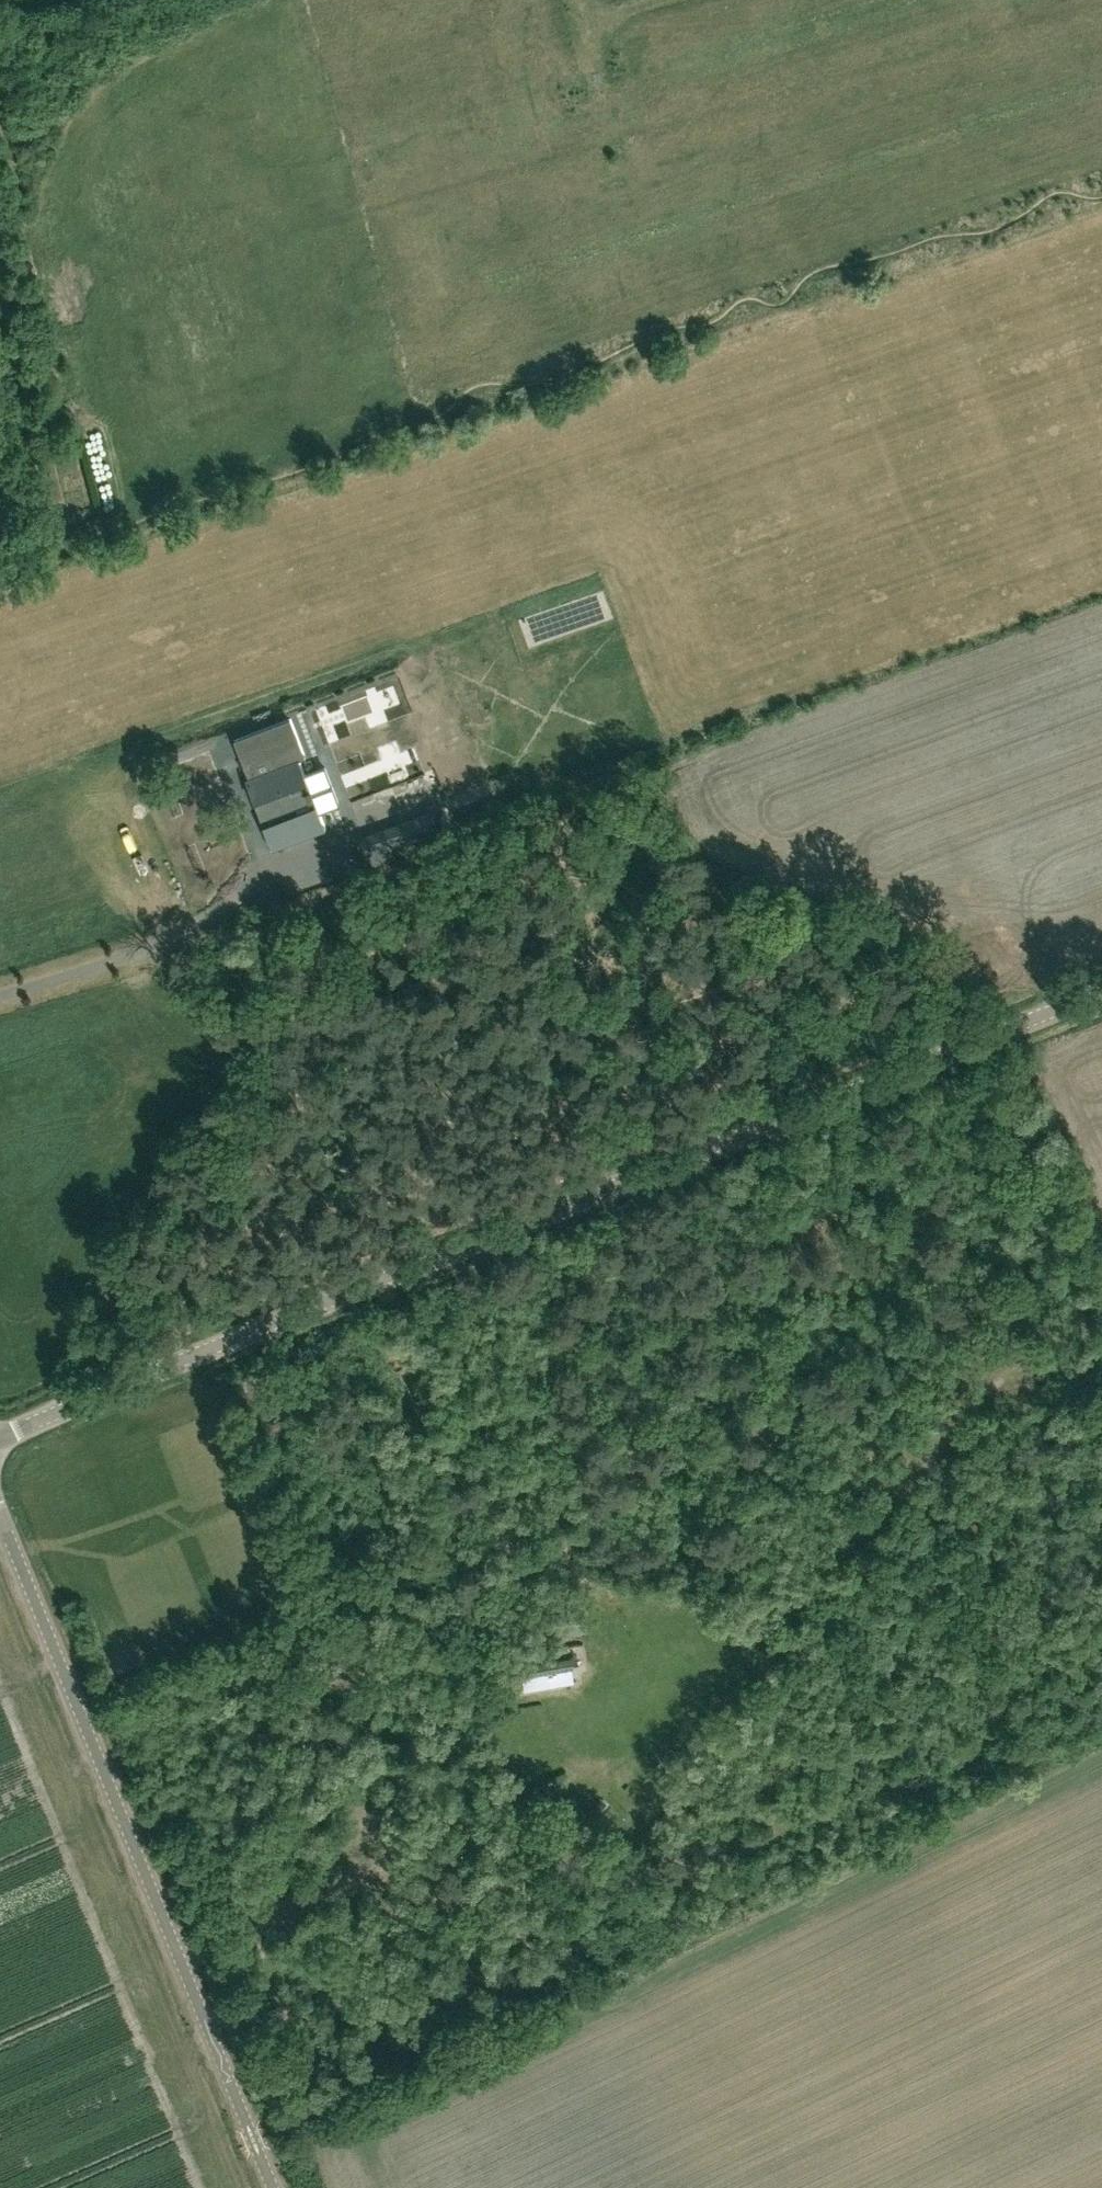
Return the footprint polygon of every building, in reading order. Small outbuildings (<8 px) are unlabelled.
[(30,424),(26,414),(17,417),(21,427),(30,424)] [(326,828),(299,757),(304,755),(290,718),(234,739),(248,777),(246,777),(273,848),(326,828)] [(336,874),(371,862),(413,849),(404,822),(363,837),(327,848),(336,874)] [(574,1666),(573,1658),(518,1667),(520,1675),(574,1666)]
